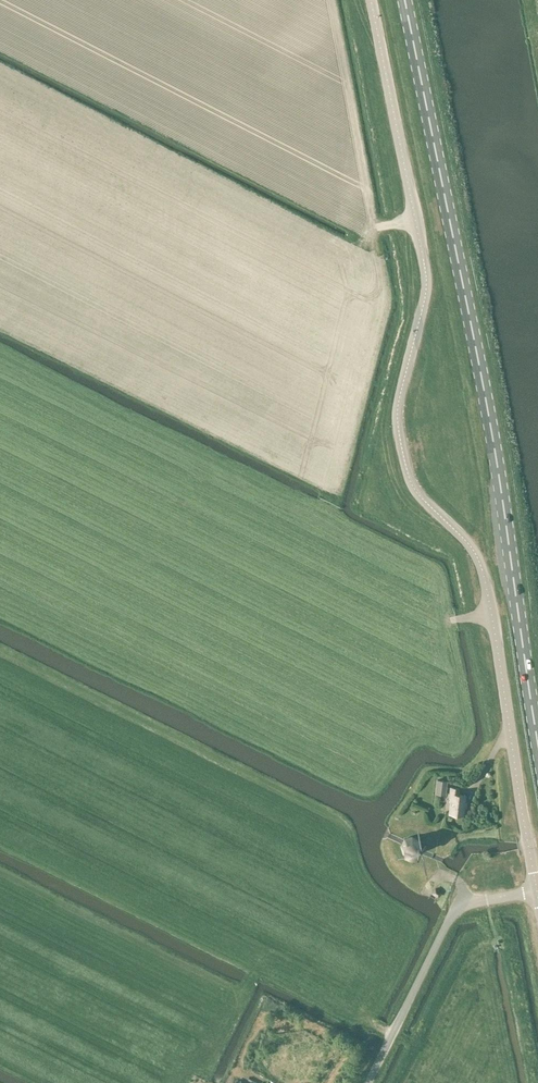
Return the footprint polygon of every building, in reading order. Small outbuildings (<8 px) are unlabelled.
[(447,780),(437,779),(435,794),(446,795),(447,780)] [(448,813),(459,814),(463,815),(465,793),(459,792),(459,787),(450,786),(448,797),(450,798),(448,813)] [(417,854),(418,853),(421,846),(417,837),(410,834),(404,837),(400,845),(403,853),(410,857),(417,854)] [(434,887),(431,892),(438,897),(442,891),(435,887),(434,887)]
